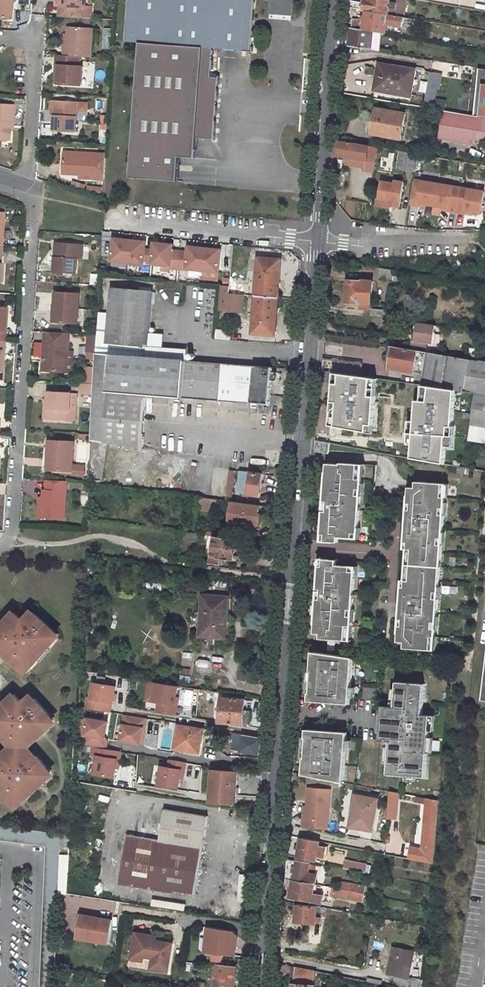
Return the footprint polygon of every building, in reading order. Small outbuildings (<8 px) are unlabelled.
[(11,18),(12,9),(13,0),(0,0),(0,17),(11,18)] [(81,18),(82,6),(87,7),(87,0),(66,0),(66,4),(61,4),(61,16),(81,18)] [(127,43),(141,44),(132,180),(180,183),(181,158),(198,160),(199,139),(203,78),(205,48),(215,49),(253,52),(257,0),(130,0),(127,43)] [(271,15),(295,17),(296,0),(272,0),(271,15)] [(365,11),(394,16),(395,3),(389,2),(390,0),(366,0),(363,0),(362,3),(348,1),(347,8),(365,11)] [(395,3),(394,16),(403,18),(405,0),(396,0),(395,3)] [(394,16),(365,11),(365,16),(361,16),(360,20),(352,19),(351,29),(381,34),(386,34),(387,24),(403,27),(404,18),(403,18),(394,16)] [(81,56),(92,57),(94,29),(69,27),(69,34),(68,48),(65,48),(65,55),(81,56)] [(102,28),(101,48),(109,48),(110,28),(102,28)] [(378,53),(381,34),(351,29),(350,28),(348,47),(369,52),(378,53)] [(213,79),(215,49),(205,48),(203,78),(213,79)] [(58,55),(57,65),(60,66),(59,84),(82,85),(83,67),(80,67),(81,56),(65,55),(58,55)] [(415,70),(394,66),(393,70),(379,68),(376,89),(411,95),(415,70)] [(477,69),(475,85),(481,86),(477,117),(484,118),(484,70),(477,69)] [(437,98),(440,73),(427,71),(423,106),(444,108),(445,99),(437,98)] [(213,79),(203,78),(199,139),(216,140),(220,79),(213,79)] [(78,103),(56,101),(54,130),(76,132),(78,103)] [(0,104),(0,139),(9,139),(9,129),(10,113),(13,113),(14,105),(0,104)] [(373,134),(401,139),(405,114),(376,110),(373,134)] [(442,111),(438,138),(472,144),(473,139),(484,141),(484,118),(477,117),(442,111)] [(376,148),(338,142),(337,156),(346,158),(364,161),(363,167),(363,171),(372,172),(376,148)] [(102,180),(103,155),(62,152),(61,173),(78,174),(78,179),(102,180)] [(399,152),(396,169),(415,172),(418,155),(399,152)] [(364,161),(346,158),(345,164),(363,167),(364,161)] [(435,184),(413,180),(409,205),(417,206),(418,204),(424,205),(432,206),(435,184)] [(398,208),(403,183),(394,181),(394,184),(381,182),(378,199),(390,201),(389,206),(398,208)] [(459,188),(435,184),(432,206),(440,208),(446,209),(446,211),(454,213),(459,188)] [(459,188),(454,213),(463,214),(463,212),(470,213),(478,214),(482,192),(459,188)] [(389,206),(390,201),(378,199),(376,199),(375,204),(389,207),(389,206)] [(79,243),(56,241),(53,271),(75,273),(76,258),(78,258),(79,243)] [(129,266),(131,243),(114,242),(112,264),(129,266)] [(146,245),(131,243),(129,266),(144,267),(145,263),(152,264),(153,253),(146,252),(146,245)] [(154,245),(153,253),(152,264),(152,266),(162,267),(162,272),(170,273),(170,270),(178,271),(179,253),(172,253),(173,247),(154,245)] [(179,253),(178,271),(186,271),(202,272),(204,250),(188,248),(187,254),(179,253)] [(220,251),(204,250),(202,272),(218,273),(220,251)] [(280,261),(257,259),(254,296),(277,298),(280,261)] [(382,269),(381,279),(402,282),(403,273),(382,269)] [(345,304),(373,306),(374,283),(344,280),(344,284),(346,284),(345,304)] [(228,286),(220,286),(219,310),(240,312),(242,295),(228,294),(228,286)] [(100,355),(148,359),(149,349),(153,294),(112,290),(109,328),(101,327),(100,355)] [(78,322),(80,292),(56,291),(55,307),(57,307),(56,321),(78,322)] [(277,298),(254,296),(252,334),(274,336),(277,298)] [(373,318),(390,320),(390,312),(374,311),(373,318)] [(418,324),(416,335),(415,341),(413,341),(411,350),(428,353),(429,343),(433,344),(436,327),(418,324)] [(69,332),(45,330),(44,339),(47,339),(45,360),(43,360),(42,370),(67,372),(69,332)] [(232,340),(232,331),(218,330),(218,339),(232,340)] [(353,342),(353,337),(342,336),(342,355),(348,356),(349,342),(353,342)] [(478,361),(428,353),(385,346),(384,351),(388,352),(386,360),(390,361),(389,369),(429,376),(427,387),(475,394),(477,376),(478,361)] [(148,359),(186,362),(187,352),(149,349),(148,359)] [(142,449),(146,396),(269,406),(273,368),(186,362),(148,359),(100,355),(96,355),(94,384),(94,394),(91,443),(142,449)] [(321,373),(375,380),(376,368),(322,360),(321,373)] [(475,394),(471,425),(475,426),(484,428),(484,362),(478,361),(477,376),(475,394)] [(94,394),(94,384),(82,383),(81,393),(94,394)] [(71,392),(48,391),(48,399),(46,418),(64,419),(65,408),(70,409),(71,392)] [(331,425),(330,432),(339,434),(340,427),(331,425)] [(74,442),(49,440),(48,456),(52,456),(51,468),(51,469),(72,470),(74,442)] [(316,441),(316,451),(329,453),(330,444),(316,441)] [(51,468),(52,456),(48,456),(44,455),(43,467),(51,468)] [(324,509),(321,541),(338,542),(339,536),(353,538),(353,532),(358,533),(361,495),(358,495),(358,488),(361,488),(362,478),(357,478),(358,464),(341,462),(341,464),(327,463),(324,501),(328,501),(327,510),(324,509)] [(242,471),(239,494),(260,496),(263,475),(262,475),(262,474),(265,474),(266,472),(251,470),(251,472),(242,471)] [(67,480),(47,479),(46,489),(46,496),(42,496),(41,517),(64,519),(67,480)] [(443,483),(418,481),(417,487),(414,487),(409,486),(406,542),(408,542),(408,548),(412,548),(411,564),(410,580),(406,580),(405,586),(402,586),(398,641),(403,642),(406,642),(406,648),(431,649),(432,636),(435,637),(436,628),(432,628),(433,621),(437,622),(438,598),(435,598),(435,591),(439,592),(442,544),(439,544),(439,537),(443,537),(444,514),(441,514),(441,507),(445,507),(445,496),(442,496),(443,483)] [(200,497),(198,509),(212,511),(213,499),(200,497)] [(260,515),(261,509),(265,510),(265,507),(232,502),(229,524),(261,528),(262,516),(260,515)] [(197,533),(184,531),(183,539),(191,540),(191,541),(196,542),(197,533)] [(210,535),(197,533),(196,542),(196,543),(209,544),(210,535)] [(214,536),(211,563),(217,564),(217,568),(233,571),(234,561),(233,561),(236,539),(214,536)] [(243,540),(242,547),(250,548),(251,541),(243,540)] [(337,560),(320,559),(318,590),(322,590),(321,599),(317,598),(315,633),(322,633),(322,638),(346,640),(347,625),(352,625),(352,615),(349,615),(349,609),(353,609),(355,571),(351,571),(351,566),(337,565),(337,560)] [(228,597),(203,595),(200,636),(221,637),(223,621),(226,622),(228,597)] [(57,638),(48,630),(51,627),(32,610),(24,620),(14,611),(0,627),(0,640),(7,645),(2,650),(19,665),(21,661),(30,669),(38,659),(37,658),(47,647),(48,648),(57,638)] [(353,657),(312,652),(311,664),(311,672),(312,672),(310,692),(309,692),(308,701),(350,704),(353,657)] [(425,683),(397,681),(396,688),(395,701),(383,700),(382,713),(385,713),(384,723),(384,732),(381,732),(380,740),(391,740),(389,774),(426,776),(430,714),(423,714),(425,683)] [(88,698),(86,708),(109,712),(111,703),(113,703),(116,687),(93,683),(91,699),(88,698)] [(177,686),(156,683),(153,701),(158,702),(157,710),(175,713),(176,705),(174,704),(177,686)] [(0,759),(0,775),(3,778),(0,781),(0,785),(13,799),(16,796),(23,804),(33,795),(31,794),(43,783),(44,784),(53,776),(46,768),(49,765),(39,755),(36,758),(27,748),(45,731),(46,732),(55,724),(47,716),(50,713),(36,697),(27,705),(16,693),(0,708),(0,721),(5,726),(0,731),(14,746),(0,759)] [(253,701),(222,699),(221,699),(219,722),(248,724),(249,711),(247,711),(248,705),(252,705),(253,701)] [(146,719),(124,715),(120,741),(140,744),(143,729),(145,727),(146,719)] [(104,738),(107,723),(87,719),(84,736),(85,736),(83,746),(105,749),(107,741),(105,739),(104,738)] [(177,726),(173,750),(199,754),(203,730),(177,726)] [(310,766),(309,777),(341,783),(344,783),(348,732),(306,729),(306,738),(307,738),(305,758),(304,758),(303,766),(310,766)] [(237,735),(236,753),(257,753),(257,735),(237,735)] [(166,759),(165,765),(181,768),(182,762),(166,759)] [(176,789),(179,768),(155,765),(152,785),(176,789)] [(212,770),(210,803),(234,805),(237,772),(212,770)] [(306,820),(303,820),(302,828),(327,830),(330,791),(308,789),(306,820)] [(390,792),(388,818),(396,819),(398,794),(390,792)] [(378,800),(358,796),(356,808),(353,808),(350,828),(373,832),(378,800)] [(439,801),(426,799),(416,797),(416,803),(425,804),(421,850),(411,848),(410,860),(433,865),(439,801)] [(195,899),(205,841),(208,818),(164,810),(159,840),(129,835),(120,886),(195,899)] [(302,840),(300,847),(297,847),(296,851),(300,852),(298,859),(316,862),(317,856),(323,858),(325,850),(318,848),(319,843),(302,840)] [(286,880),(294,882),(316,886),(317,877),(311,876),(313,866),(287,860),(286,880)] [(367,866),(345,862),(344,869),(365,874),(367,866)] [(291,898),(313,903),(316,886),(294,882),(291,898)] [(340,883),(339,890),(357,894),(359,887),(340,883)] [(325,904),(326,899),(331,899),(331,897),(348,901),(348,902),(354,904),(356,893),(339,890),(324,888),(321,903),(325,904)] [(296,923),(316,925),(317,907),(298,906),(296,923)] [(81,917),(79,929),(77,938),(108,943),(112,920),(95,917),(95,920),(81,917)] [(205,952),(235,956),(236,946),(237,935),(233,932),(207,927),(205,952)] [(150,935),(135,932),(131,955),(143,957),(152,958),(150,968),(168,971),(172,943),(155,940),(155,942),(149,941),(150,935)] [(387,976),(407,980),(413,952),(392,948),(387,976)] [(221,966),(222,959),(209,957),(208,965),(215,965),(213,986),(234,986),(236,969),(244,970),(244,966),(230,963),(230,967),(221,966)] [(316,973),(295,969),(293,986),(316,986),(316,973)]
